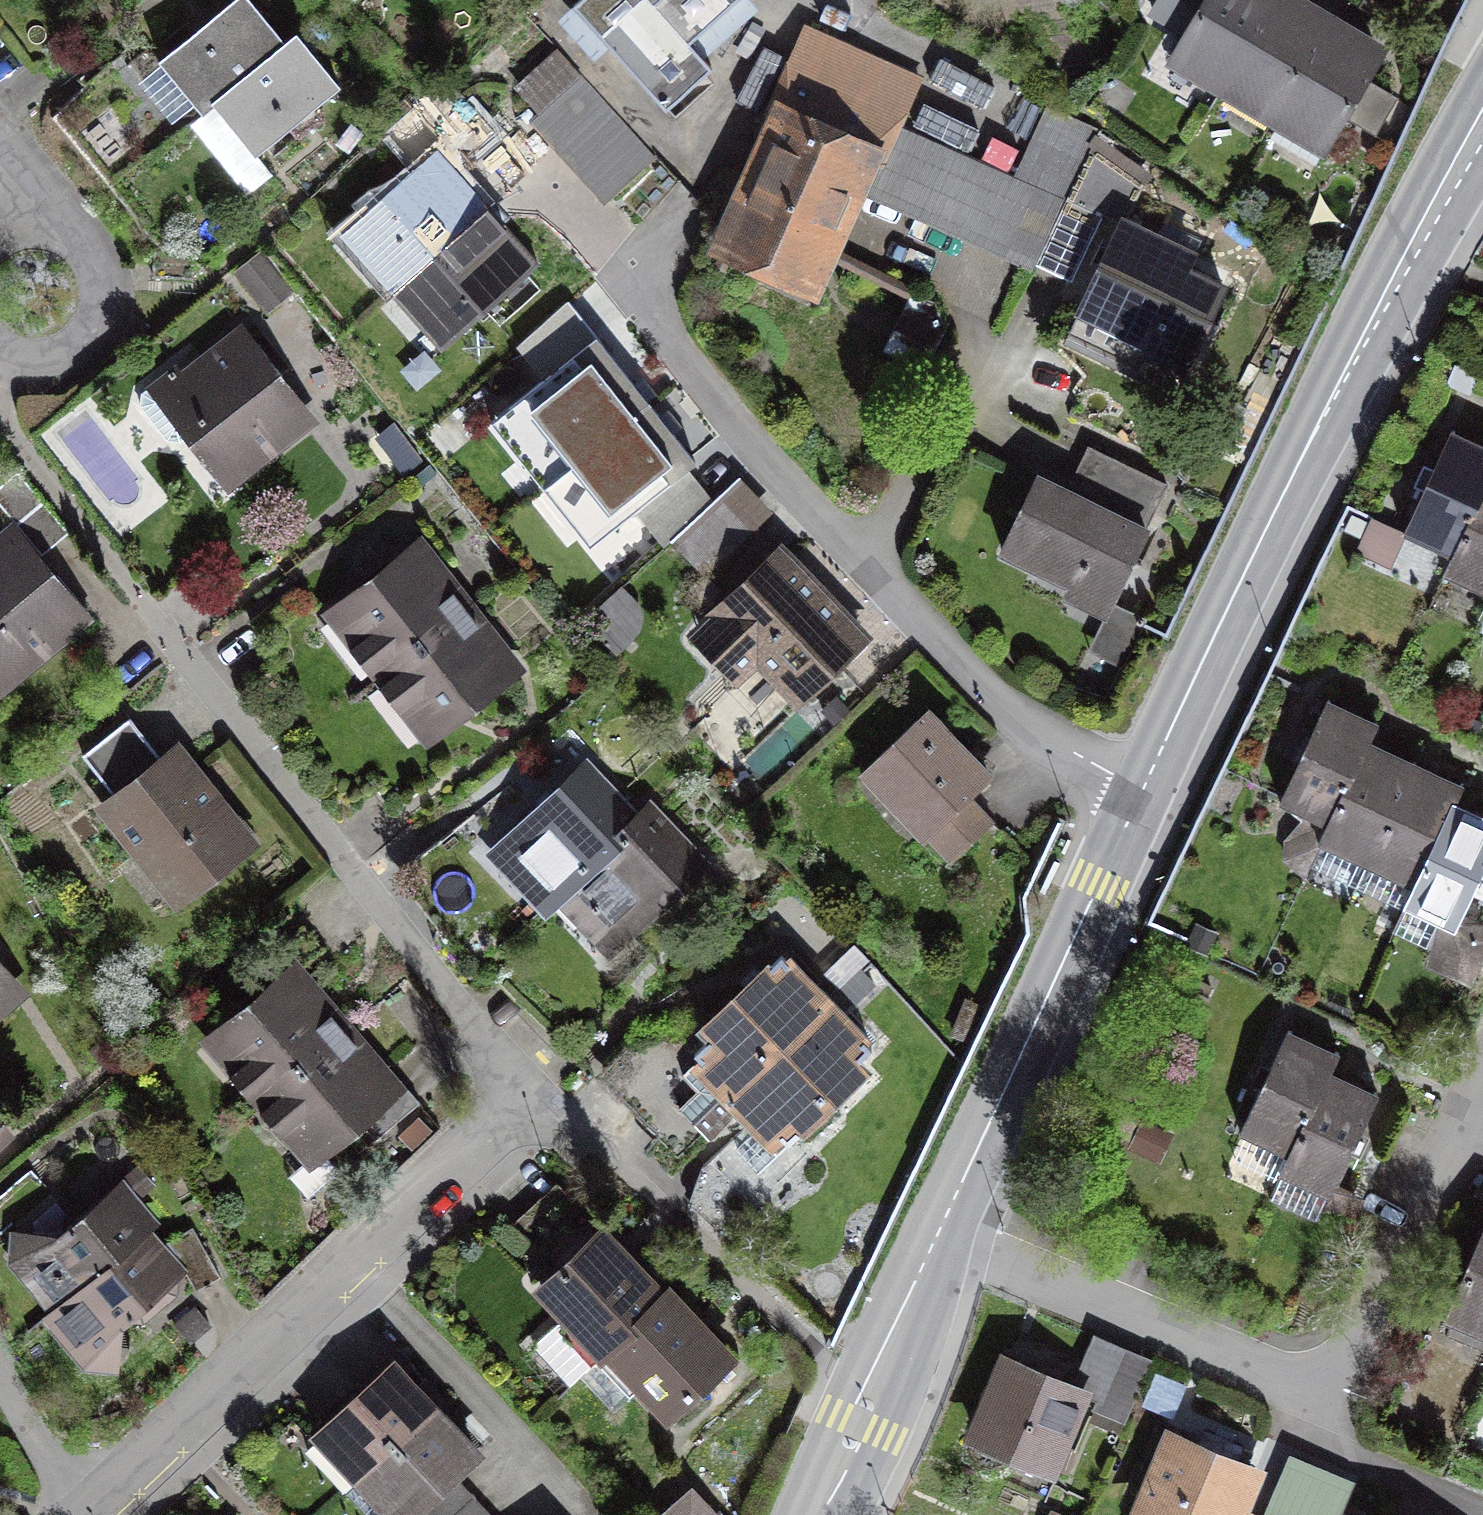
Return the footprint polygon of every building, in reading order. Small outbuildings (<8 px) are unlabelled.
[(158,65),(197,114),(212,102),(283,47),(246,0),(241,0),(158,65)] [(573,7),(667,115),(713,76),(688,47),(742,0),(581,0),(573,7)] [(1176,54),(1226,83),(1276,0),(1208,0),(1176,54)] [(1226,83),(1276,113),(1327,28),(1280,0),(1276,0),(1226,83)] [(878,165),(896,126),(918,77),(809,27),(714,235),(808,277),(862,158),(878,165)] [(1327,28),(1276,113),(1327,143),(1378,58),(1327,28)] [(254,155),(335,92),(294,39),(283,47),(212,102),(254,155)] [(580,74),(535,114),(560,142),(605,102),(580,74)] [(390,129),(422,166),(350,228),(399,284),(487,208),(451,166),(491,132),(446,80),(390,129)] [(655,158),(605,102),(560,142),(609,198),(655,158)] [(896,126),(878,165),(869,185),(1037,262),(1098,129),(1043,105),(1010,178),(896,126)] [(537,266),(487,208),(399,284),(449,342),(537,266)] [(1233,286),(1120,238),(1087,314),(1200,363),(1233,286)] [(258,254),(235,272),(259,302),(282,283),(258,254)] [(242,330),(150,396),(180,437),(193,428),(226,473),(305,417),(242,330)] [(608,447),(651,414),(594,342),(531,391),(588,464),(608,447)] [(651,414),(608,447),(645,494),(687,460),(651,414)] [(1451,434),(1406,533),(1455,555),(1482,494),(1482,448),(1451,434)] [(1068,491),(1147,530),(1168,487),(1089,448),(1068,491)] [(0,484),(0,504),(41,553),(67,532),(16,471),(0,484)] [(1068,491),(1038,476),(999,554),(1108,607),(1147,530),(1068,491)] [(1482,591),(1482,494),(1455,555),(1446,574),(1482,591)] [(0,548),(0,681),(77,618),(12,538),(0,548)] [(768,541),(672,634),(722,684),(745,662),(787,705),(859,634),(768,541)] [(419,549),(335,614),(382,674),(465,609),(419,549)] [(511,667),(465,609),(382,674),(427,732),(511,667)] [(855,770),(921,840),(992,773),(925,703),(855,770)] [(1375,726),(1326,703),(1281,798),(1330,821),(1366,745),(1375,726)] [(119,800),(107,809),(175,897),(246,842),(178,755),(165,765),(128,719),(83,754),(119,800)] [(1322,838),(1368,860),(1412,767),(1366,745),(1330,821),(1322,838)] [(1460,789),(1412,767),(1368,860),(1416,882),(1452,806),(1460,789)] [(587,770),(489,862),(542,918),(557,902),(639,826),(587,770)] [(1482,863),(1482,821),(1452,806),(1416,882),(1406,903),(1443,920),(1421,965),(1466,986),(1482,951),(1482,941),(1453,927),(1482,863)] [(557,902),(612,961),(708,873),(653,814),(639,826),(557,902)] [(279,987),(215,1040),(262,1097),(343,1030),(295,972),(324,948),(305,925),(259,963),(279,987)] [(680,1074),(725,1121),(747,1100),(738,1090),(826,1004),(780,957),(720,1015),(731,1026),(680,1074)] [(12,991),(0,977),(0,1001),(12,991)] [(738,1090),(747,1100),(788,1142),(833,1099),(825,1090),(869,1048),(826,1004),(738,1090)] [(389,1085),(343,1030),(262,1097),(310,1155),(356,1116),(375,1138),(420,1101),(399,1076),(389,1085)] [(1336,1056),(1287,1033),(1242,1129),(1290,1152),(1327,1075),(1336,1056)] [(1282,1169),(1329,1191),(1374,1097),(1327,1075),(1290,1152),(1282,1169)] [(676,1097),(647,1125),(678,1156),(707,1128),(676,1097)] [(694,1167),(686,1202),(736,1214),(744,1179),(694,1167)] [(30,1169),(0,1195),(0,1222),(5,1228),(48,1191),(30,1169)] [(111,1187),(31,1254),(68,1297),(141,1236),(148,1230),(111,1187)] [(602,1231),(590,1218),(567,1239),(579,1252),(602,1231)] [(192,1226),(167,1239),(195,1290),(219,1276),(192,1226)] [(1482,1334),(1482,1229),(1445,1318),(1482,1334)] [(663,1296),(602,1231),(579,1252),(567,1239),(545,1260),(556,1272),(540,1287),(565,1314),(533,1344),(569,1382),(606,1349),(663,1296)] [(94,1347),(176,1278),(141,1236),(68,1297),(59,1305),(94,1347)] [(668,1415),(730,1357),(668,1291),(663,1296),(606,1349),(668,1415)] [(1083,1393),(1004,1360),(973,1434),(1052,1467),(1083,1393)] [(433,1408),(394,1366),(307,1448),(346,1490),(367,1470),(433,1408)] [(474,1452),(433,1408),(367,1470),(408,1514),(452,1473),(474,1452)] [(1179,1435),(1144,1514),(1236,1514),(1256,1469),(1179,1435)] [(452,1473),(408,1514),(410,1514),(492,1514),(452,1473)] [(1287,1479),(1272,1514),(1301,1514),(1312,1489),(1287,1479)] [(1312,1489),(1301,1514),(1331,1514),(1338,1500),(1312,1489)] [(664,1514),(712,1514),(690,1491),(664,1514)]
